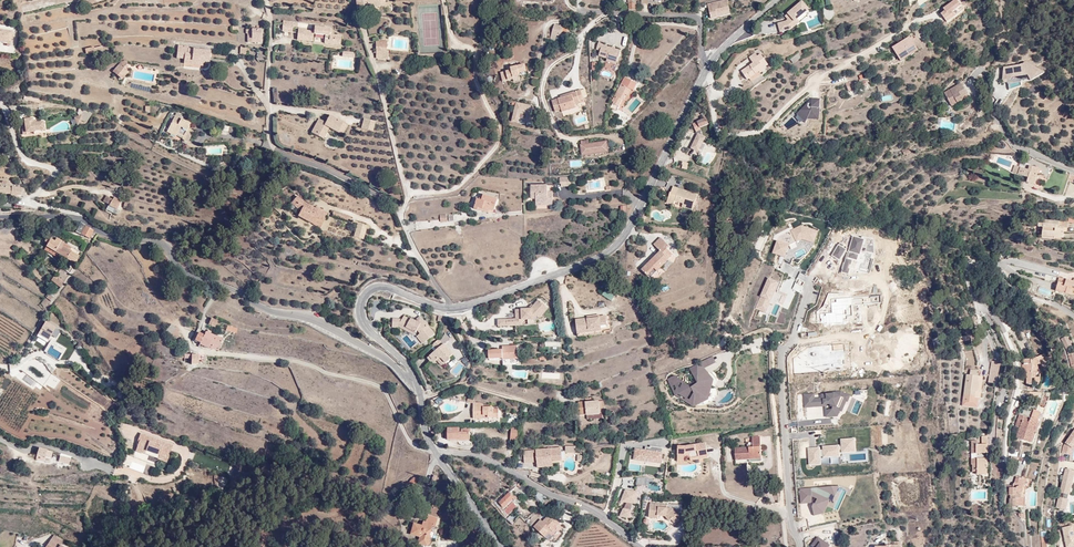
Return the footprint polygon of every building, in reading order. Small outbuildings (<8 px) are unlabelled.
[(628,4),(629,4),(629,10),(640,10),(640,9),(639,2),(636,2),(637,0),(628,0),(628,4)] [(708,4),(711,20),(718,19),(717,14),(730,11),(728,0),(724,0),(708,4)] [(943,9),(945,11),(941,14),(947,23),(956,16),(953,12),(962,6),(957,0),(955,0),(943,9)] [(786,21),(778,23),(780,33),(792,30),(801,22),(799,20),(810,9),(802,1),(785,17),(787,20),(786,21)] [(294,22),(283,20),(282,32),(292,33),(294,22)] [(551,32),(549,38),(553,37),(554,33),(561,34),(564,25),(553,22),(551,32)] [(305,28),(298,28),(297,40),(313,42),(314,35),(325,36),(324,40),(324,43),(340,45),(341,35),(330,34),(331,28),(315,26),(314,31),(305,30),(305,28)] [(246,28),(246,42),(261,42),(261,28),(246,28)] [(12,30),(0,29),(0,42),(11,44),(12,30)] [(918,49),(910,36),(891,47),(900,62),(918,49)] [(798,45),(804,44),(803,37),(796,38),(798,45)] [(387,41),(376,41),(376,58),(389,60),(389,51),(387,51),(387,41)] [(604,42),(599,41),(596,50),(600,51),(599,56),(607,59),(606,62),(617,65),(621,50),(603,45),(604,42)] [(85,46),(86,51),(103,46),(102,42),(97,44),(96,42),(85,46)] [(186,59),(195,59),(204,60),(204,50),(203,48),(181,47),(181,42),(172,43),(172,49),(178,49),(178,57),(178,62),(186,62),(186,59)] [(237,46),(237,55),(247,55),(247,46),(237,46)] [(753,63),(742,70),(741,71),(748,80),(759,72),(760,74),(765,70),(764,68),(768,65),(760,53),(757,56),(755,53),(749,58),(753,63)] [(798,53),(791,59),(790,60),(793,64),(801,58),(798,53)] [(105,69),(115,74),(120,66),(118,65),(110,61),(105,69)] [(115,74),(122,80),(129,72),(124,68),(127,65),(127,61),(121,61),(118,65),(120,66),(115,74)] [(1004,67),(1003,80),(1010,79),(1011,78),(1028,76),(1031,81),(1044,74),(1026,62),(1022,65),(1004,67)] [(512,70),(502,72),(500,73),(503,83),(513,80),(514,83),(521,81),(520,78),(529,76),(528,72),(527,72),(526,64),(511,68),(512,70)] [(852,82),(847,84),(849,87),(853,86),(855,91),(868,86),(866,81),(859,83),(857,79),(851,81),(852,82)] [(627,87),(622,85),(621,84),(615,96),(616,97),(615,99),(613,98),(612,102),(614,103),(612,107),(618,110),(626,95),(628,96),(631,90),(634,91),(638,84),(630,80),(627,87)] [(945,91),(951,103),(969,94),(962,82),(945,91)] [(561,98),(554,100),(551,101),(555,113),(561,110),(562,113),(577,108),(576,105),(585,102),(581,89),(560,96),(561,98)] [(797,121),(819,121),(820,99),(809,99),(809,104),(802,104),(802,112),(797,112),(797,121)] [(528,107),(515,105),(514,114),(519,115),(520,113),(532,116),(534,106),(528,105),(528,107)] [(95,111),(83,108),(83,115),(75,118),(78,126),(82,121),(87,123),(95,111)] [(186,121),(175,115),(167,132),(176,137),(177,135),(182,138),(182,139),(187,142),(194,131),(189,128),(193,119),(188,116),(186,121)] [(344,123),(330,115),(326,122),(319,119),(311,133),(324,139),(329,129),(338,133),(343,135),(348,125),(343,123),(344,123)] [(694,123),(697,130),(701,129),(700,127),(710,123),(707,117),(694,123)] [(33,118),(25,119),(24,119),(25,132),(45,130),(44,121),(36,121),(36,120),(34,120),(33,118)] [(376,121),(364,118),(361,128),(373,132),(376,121)] [(237,125),(227,123),(227,129),(236,131),(237,125)] [(697,133),(690,150),(704,155),(701,162),(710,165),(716,148),(703,143),(706,137),(697,133)] [(609,152),(608,140),(581,144),(582,156),(609,152)] [(912,153),(909,148),(903,151),(906,157),(912,153)] [(1015,164),(1013,172),(1029,177),(1027,181),(1036,184),(1040,168),(1031,165),(1030,166),(1029,169),(1015,164)] [(571,187),(572,178),(561,177),(561,187),(571,187)] [(671,186),(672,186),(673,183),(665,180),(663,189),(669,191),(671,186)] [(533,196),(534,201),(545,200),(545,203),(551,202),(550,189),(546,189),(545,183),(527,185),(528,197),(533,196)] [(0,186),(0,195),(4,195),(4,194),(10,195),(10,197),(17,198),(17,196),(21,197),(22,188),(12,186),(12,188),(0,186)] [(672,186),(667,203),(674,205),(675,201),(684,204),(683,207),(693,210),(698,195),(672,186)] [(106,196),(104,200),(109,203),(106,210),(114,214),(120,205),(119,204),(121,201),(114,197),(116,194),(110,191),(107,196),(106,196)] [(502,199),(488,195),(486,201),(481,199),(477,209),(492,213),(494,209),(499,210),(502,199)] [(300,202),(293,197),(288,204),(298,212),(296,216),(318,227),(322,217),(313,213),(315,209),(300,202)] [(354,217),(337,212),(336,218),(353,223),(354,217)] [(1033,225),(1034,218),(1021,217),(1020,223),(1033,225)] [(1062,229),(1063,223),(1041,220),(1041,227),(1046,228),(1045,239),(1056,240),(1057,238),(1065,239),(1066,230),(1062,229)] [(94,230),(81,222),(78,228),(76,227),(75,228),(89,238),(94,230)] [(1063,222),(1063,223),(1062,229),(1066,230),(1070,230),(1070,223),(1063,222)] [(367,227),(357,225),(356,224),(352,238),(363,241),(367,227)] [(51,239),(48,244),(46,246),(56,252),(54,255),(64,261),(66,258),(74,263),(75,263),(79,256),(69,250),(71,248),(61,241),(62,240),(56,237),(54,241),(51,239)] [(671,247),(662,237),(655,244),(661,251),(643,270),(651,278),(675,255),(669,249),(671,247)] [(56,252),(46,246),(44,249),(54,255),(56,252)] [(333,271),(334,264),(327,262),(325,269),(333,271)] [(64,282),(55,276),(52,281),(61,287),(64,282)] [(1054,288),(1064,291),(1063,294),(1070,296),(1072,289),(1073,290),(1073,283),(1057,277),(1054,288)] [(1039,285),(1037,292),(1050,297),(1052,290),(1039,285)] [(602,295),(611,301),(614,296),(605,290),(602,295)] [(52,297),(47,291),(43,294),(49,300),(52,297)] [(511,320),(493,319),(493,326),(518,326),(518,325),(528,324),(528,321),(531,321),(530,319),(532,316),(535,319),(543,309),(533,300),(524,311),(511,311),(511,320)] [(435,333),(428,324),(425,326),(412,317),(410,318),(404,315),(399,323),(415,332),(419,329),(428,339),(435,333)] [(600,319),(576,321),(577,337),(602,335),(602,328),(607,327),(606,317),(600,318),(600,319)] [(45,321),(38,332),(49,340),(56,327),(45,321)] [(181,330),(172,325),(170,328),(166,332),(176,339),(181,334),(179,333),(181,330)] [(207,332),(204,331),(202,334),(200,333),(195,341),(201,343),(201,345),(211,349),(212,347),(219,350),(223,339),(211,333),(211,332),(208,330),(207,332)] [(49,340),(38,332),(36,336),(47,343),(49,340)] [(440,339),(444,344),(450,339),(446,334),(440,339)] [(1068,337),(1061,339),(1066,349),(1072,347),(1068,337)] [(455,355),(440,342),(439,341),(432,346),(437,352),(431,358),(437,364),(439,362),(442,359),(449,365),(452,361),(451,359),(455,355)] [(21,350),(24,345),(19,342),(16,347),(21,350)] [(503,351),(489,352),(490,361),(503,361),(504,362),(510,361),(510,365),(519,364),(518,361),(518,347),(503,348),(503,351)] [(199,361),(199,355),(183,354),(183,358),(192,358),(192,364),(199,364),(199,361)] [(1031,359),(1023,359),(1023,371),(1027,371),(1027,385),(1033,385),(1033,382),(1041,382),(1041,372),(1049,369),(1044,355),(1043,355),(1031,359)] [(445,367),(449,365),(442,359),(439,362),(445,367)] [(1000,365),(1002,362),(994,361),(991,360),(988,375),(990,375),(989,383),(997,383),(1000,365)] [(967,374),(963,407),(978,409),(980,398),(981,398),(984,376),(978,375),(979,370),(971,369),(971,374),(967,374)] [(714,376),(700,371),(692,390),(695,392),(691,401),(707,408),(713,394),(717,396),(720,389),(711,385),(714,376)] [(682,383),(680,388),(677,387),(674,393),(685,396),(689,385),(682,383)] [(469,395),(467,404),(473,405),(474,403),(475,397),(469,395)] [(586,402),(580,402),(580,415),(589,415),(589,419),(603,419),(603,413),(603,411),(605,411),(605,401),(590,401),(590,397),(586,397),(586,402)] [(488,415),(489,407),(483,407),(474,407),(474,419),(484,418),(484,415),(488,415)] [(488,415),(487,417),(498,417),(498,409),(493,409),(493,407),(489,407),(488,415)] [(1031,418),(1021,415),(1020,415),(1016,426),(1021,428),(1018,437),(1032,442),(1040,421),(1038,421),(1041,412),(1034,410),(1031,418)] [(124,423),(122,430),(129,432),(131,425),(124,423)] [(516,444),(517,442),(519,427),(510,427),(508,443),(516,444)] [(459,432),(459,428),(448,428),(448,439),(469,439),(469,433),(459,432)] [(1064,444),(1062,453),(1072,455),(1073,449),(1073,447),(1073,429),(1064,444)] [(173,444),(140,433),(136,444),(138,444),(135,451),(145,455),(145,453),(158,458),(157,460),(167,463),(173,444)] [(979,440),(972,440),(972,465),(973,465),(973,472),(978,472),(978,474),(988,474),(988,469),(986,469),(986,465),(988,465),(988,459),(982,458),(982,459),(976,459),(976,454),(978,454),(978,453),(989,453),(989,436),(982,436),(982,444),(979,444),(979,440)] [(750,459),(762,458),(761,437),(753,437),(753,445),(754,447),(748,448),(736,449),(737,460),(750,459)] [(809,465),(849,463),(849,453),(855,452),(855,438),(841,439),(841,446),(808,447),(809,465)] [(710,460),(707,444),(687,447),(680,445),(678,463),(687,464),(687,459),(691,459),(692,462),(710,460)] [(646,449),(635,447),(633,460),(663,464),(665,447),(651,445),(650,447),(646,447),(646,449)] [(54,451),(46,449),(46,448),(38,447),(36,454),(39,455),(37,460),(42,461),(43,460),(44,456),(52,459),(54,451)] [(544,471),(544,469),(553,469),(553,467),(560,467),(560,463),(562,463),(561,452),(551,453),(551,451),(523,453),(523,457),(523,466),(533,466),(533,470),(544,471)] [(1015,474),(1021,475),(1027,456),(1022,454),(1015,474)] [(1073,475),(1073,471),(1064,469),(1059,493),(1064,494),(1063,498),(1058,496),(1055,507),(1066,510),(1073,475)] [(1018,504),(1024,505),(1024,499),(1022,498),(1022,492),(1025,491),(1026,489),(1026,487),(1024,486),(1021,485),(1024,477),(1017,475),(1015,482),(1013,483),(1011,486),(1008,486),(1008,492),(1008,494),(1014,495),(1014,499),(1012,499),(1012,506),(1018,506),(1018,504)] [(410,478),(408,479),(404,490),(415,494),(417,490),(413,488),(417,480),(410,478)] [(637,504),(638,491),(625,489),(621,502),(627,503),(625,508),(624,507),(619,517),(631,518),(632,504),(637,504)] [(543,504),(547,497),(536,491),(533,495),(540,500),(538,501),(543,504)] [(510,493),(499,502),(501,504),(498,507),(506,516),(517,506),(516,504),(517,503),(515,501),(518,499),(521,502),(522,501),(516,495),(514,497),(510,493)] [(517,506),(519,508),(523,504),(521,502),(518,499),(515,501),(517,503),(516,504),(517,506)] [(660,505),(653,504),(652,504),(650,519),(659,520),(659,517),(668,518),(671,521),(673,520),(676,524),(683,519),(679,514),(678,515),(673,510),(660,508),(660,505)] [(551,528),(554,531),(560,523),(550,514),(547,518),(548,519),(545,522),(541,519),(535,527),(544,535),(551,528)] [(434,528),(437,520),(430,517),(429,519),(426,518),(425,521),(422,521),(421,527),(413,524),(410,535),(419,537),(418,544),(427,546),(430,537),(428,537),(431,528),(434,528)] [(1073,525),(1062,528),(1066,546),(1073,546),(1073,528),(1073,525)] [(547,537),(554,531),(551,528),(544,535),(547,537)] [(44,546),(63,546),(60,545),(63,540),(53,534),(44,546)] [(829,546),(818,537),(812,544),(816,546),(828,546),(829,546)]
